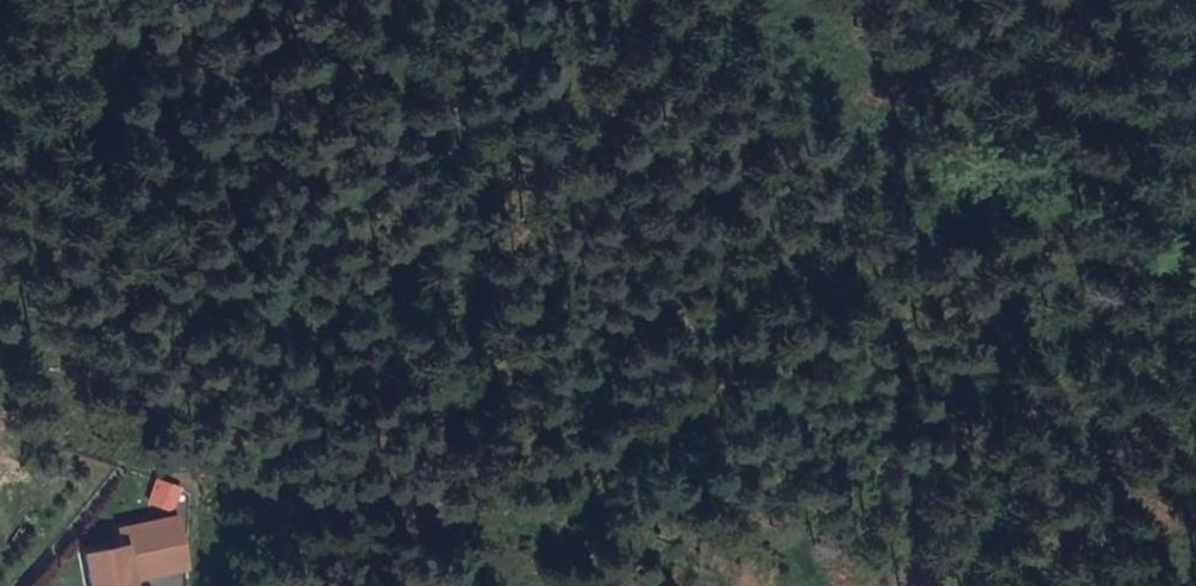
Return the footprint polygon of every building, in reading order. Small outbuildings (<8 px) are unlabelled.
[(181,488),(154,478),(146,502),(172,511),(181,488)] [(178,516),(157,520),(168,569),(188,565),(178,516)] [(120,528),(124,544),(86,552),(93,585),(134,585),(132,576),(168,569),(157,520),(120,528)]
